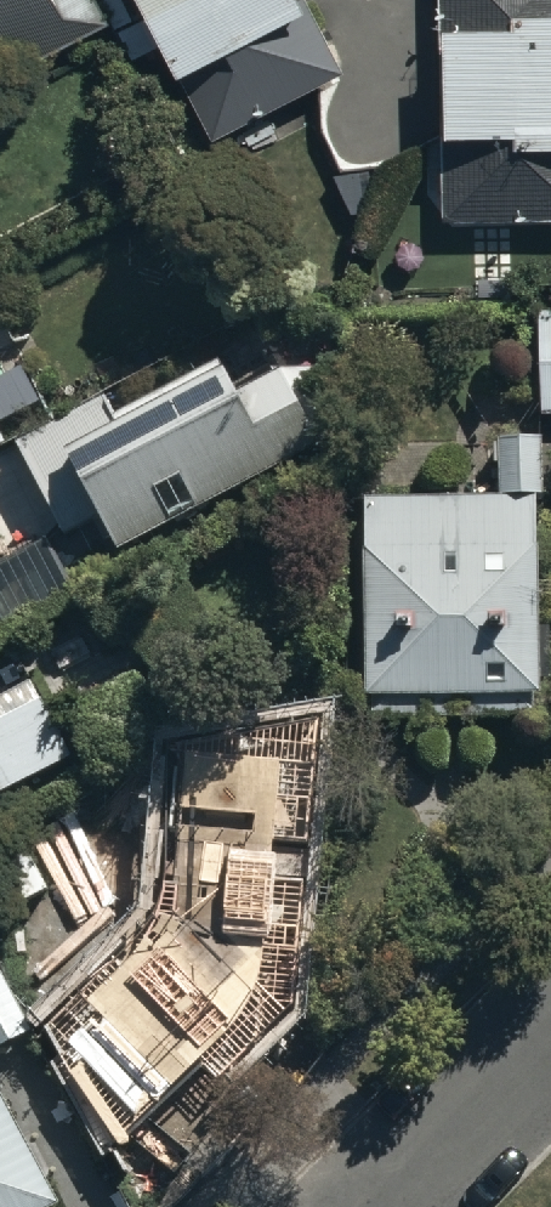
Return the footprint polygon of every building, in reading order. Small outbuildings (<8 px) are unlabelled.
[(10,77),(111,22),(99,0),(0,0),(0,58),(10,77)] [(308,0),(141,0),(212,136),(344,68),(308,0)] [(442,218),(550,216),(550,0),(439,0),(442,218)] [(540,406),(550,406),(550,302),(536,303),(540,406)] [(64,441),(119,548),(319,445),(315,367),(281,368),(238,391),(222,360),(64,441)] [(547,696),(544,432),(496,432),(497,491),(364,492),(367,696),(373,696),(374,719),(427,718),(427,698),(547,696)] [(50,543),(0,569),(0,615),(10,633),(78,598),(50,543)] [(30,680),(0,696),(0,791),(70,753),(30,680)] [(242,706),(229,805),(320,817),(333,718),(242,706)] [(215,882),(193,843),(47,923),(60,947),(50,953),(108,1059),(120,1052),(152,1111),(295,1033),(238,929),(249,923),(224,877),(215,882)] [(60,1204),(0,1087),(0,1206),(55,1206),(60,1204)]
